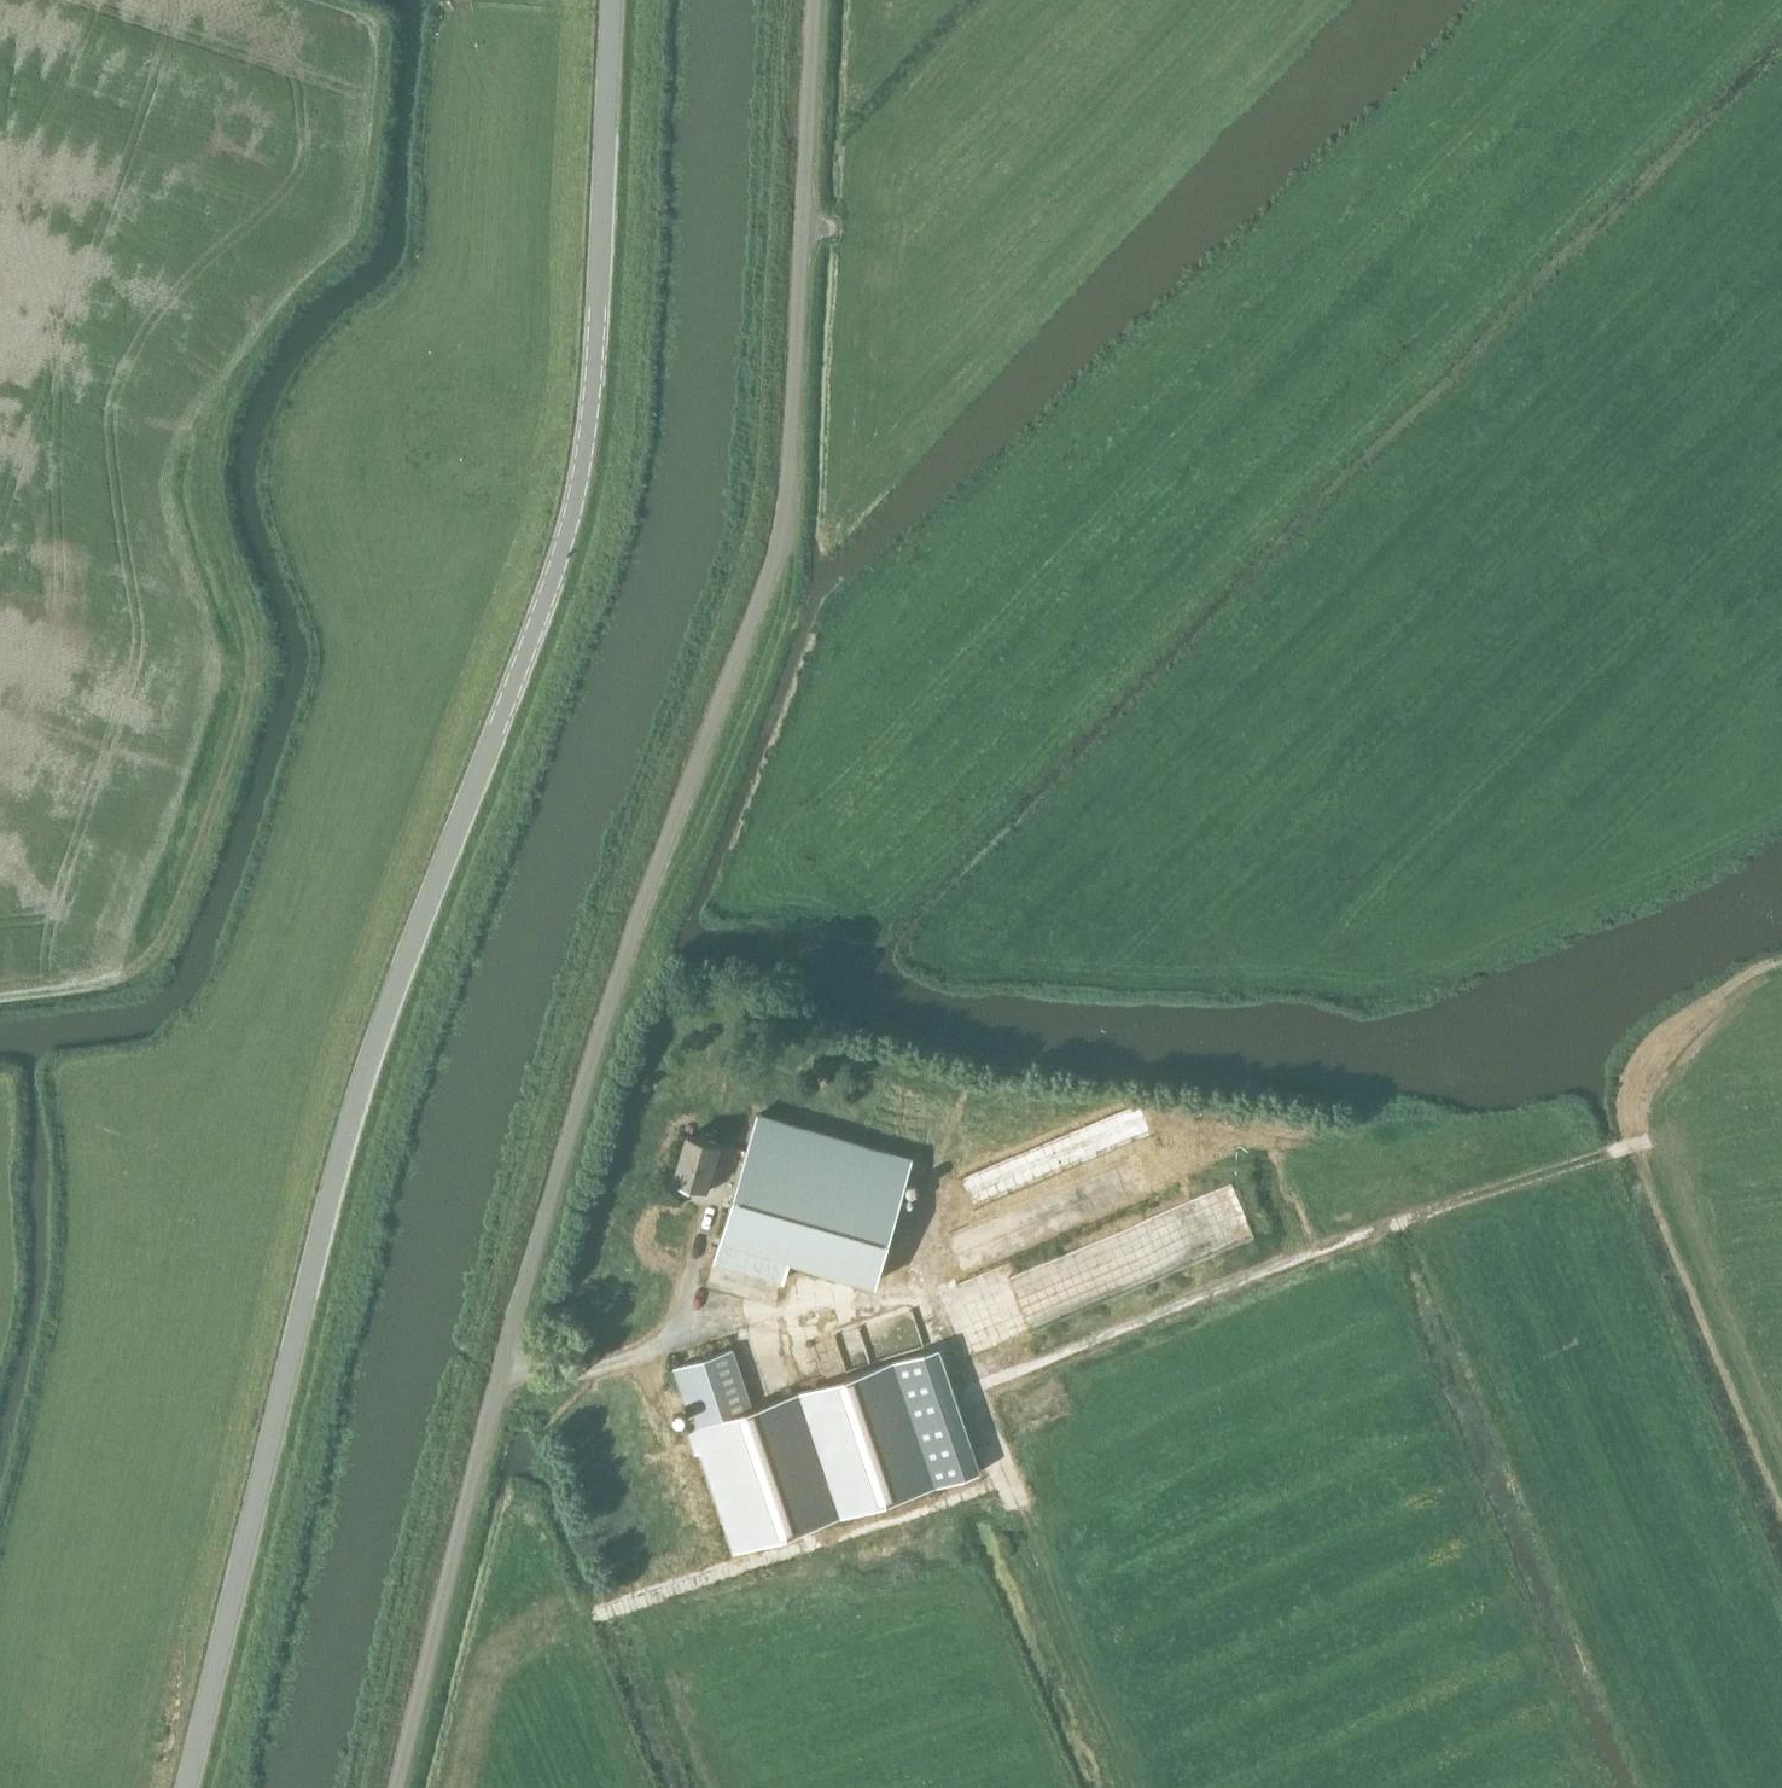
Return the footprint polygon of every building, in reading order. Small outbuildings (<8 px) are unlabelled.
[(905,1155),(758,1113),(716,1258),(785,1278),(792,1255),(870,1278),(905,1155)] [(708,1192),(722,1145),(686,1134),(672,1182),(708,1192)] [(1133,1193),(1147,1189),(1136,1154),(1122,1158),(1133,1193)] [(1116,1160),(957,1214),(967,1242),(1007,1228),(1004,1220),(1025,1213),(1032,1233),(1129,1200),(1116,1160)] [(1143,1265),(1239,1230),(1225,1191),(1223,1212),(1200,1210),(1198,1202),(1195,1232),(1188,1213),(1188,1209),(1183,1194),(1150,1206),(1152,1211),(1149,1238),(1139,1211),(1117,1220),(1114,1248),(1123,1249),(1124,1233),(1139,1228),(1143,1239),(1162,1241),(1145,1247),(1143,1265)] [(1033,1309),(1110,1284),(1106,1271),(1078,1280),(1069,1253),(1063,1255),(1061,1252),(1019,1266),(1033,1309)] [(824,1351),(845,1347),(841,1323),(820,1327),(824,1351)] [(692,1426),(687,1428),(695,1452),(702,1450),(736,1551),(981,1470),(939,1345),(750,1407),(731,1348),(673,1366),(692,1426)]
